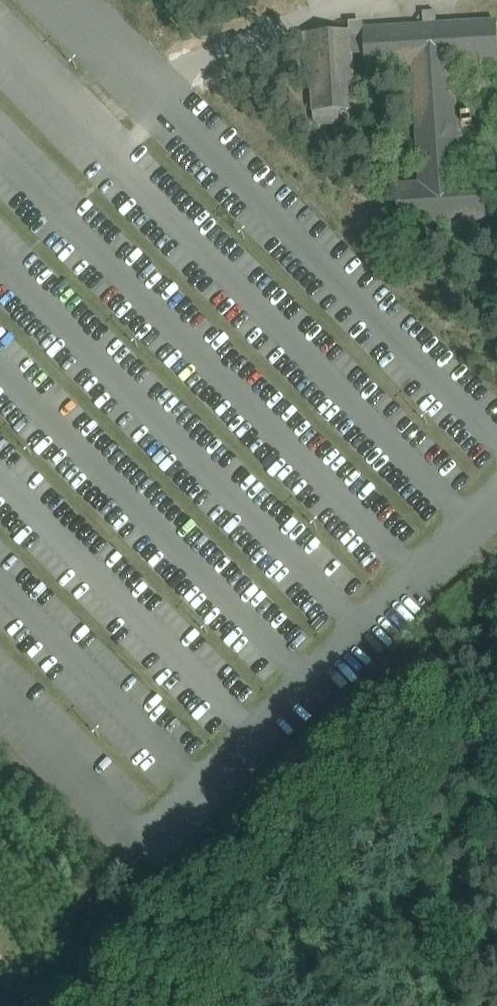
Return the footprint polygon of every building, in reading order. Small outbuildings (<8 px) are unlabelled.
[(437,26),(436,13),(423,14),(424,27),(364,31),(365,46),(351,47),(350,32),(310,35),(315,114),(355,111),(352,57),(365,56),(366,70),(413,67),(421,186),(397,187),(400,226),(487,220),(484,182),(460,184),(457,139),(463,138),(462,127),(462,122),(456,123),(453,64),(496,61),(496,22),(437,26)] [(142,917),(133,915),(131,929),(140,931),(142,917)]
